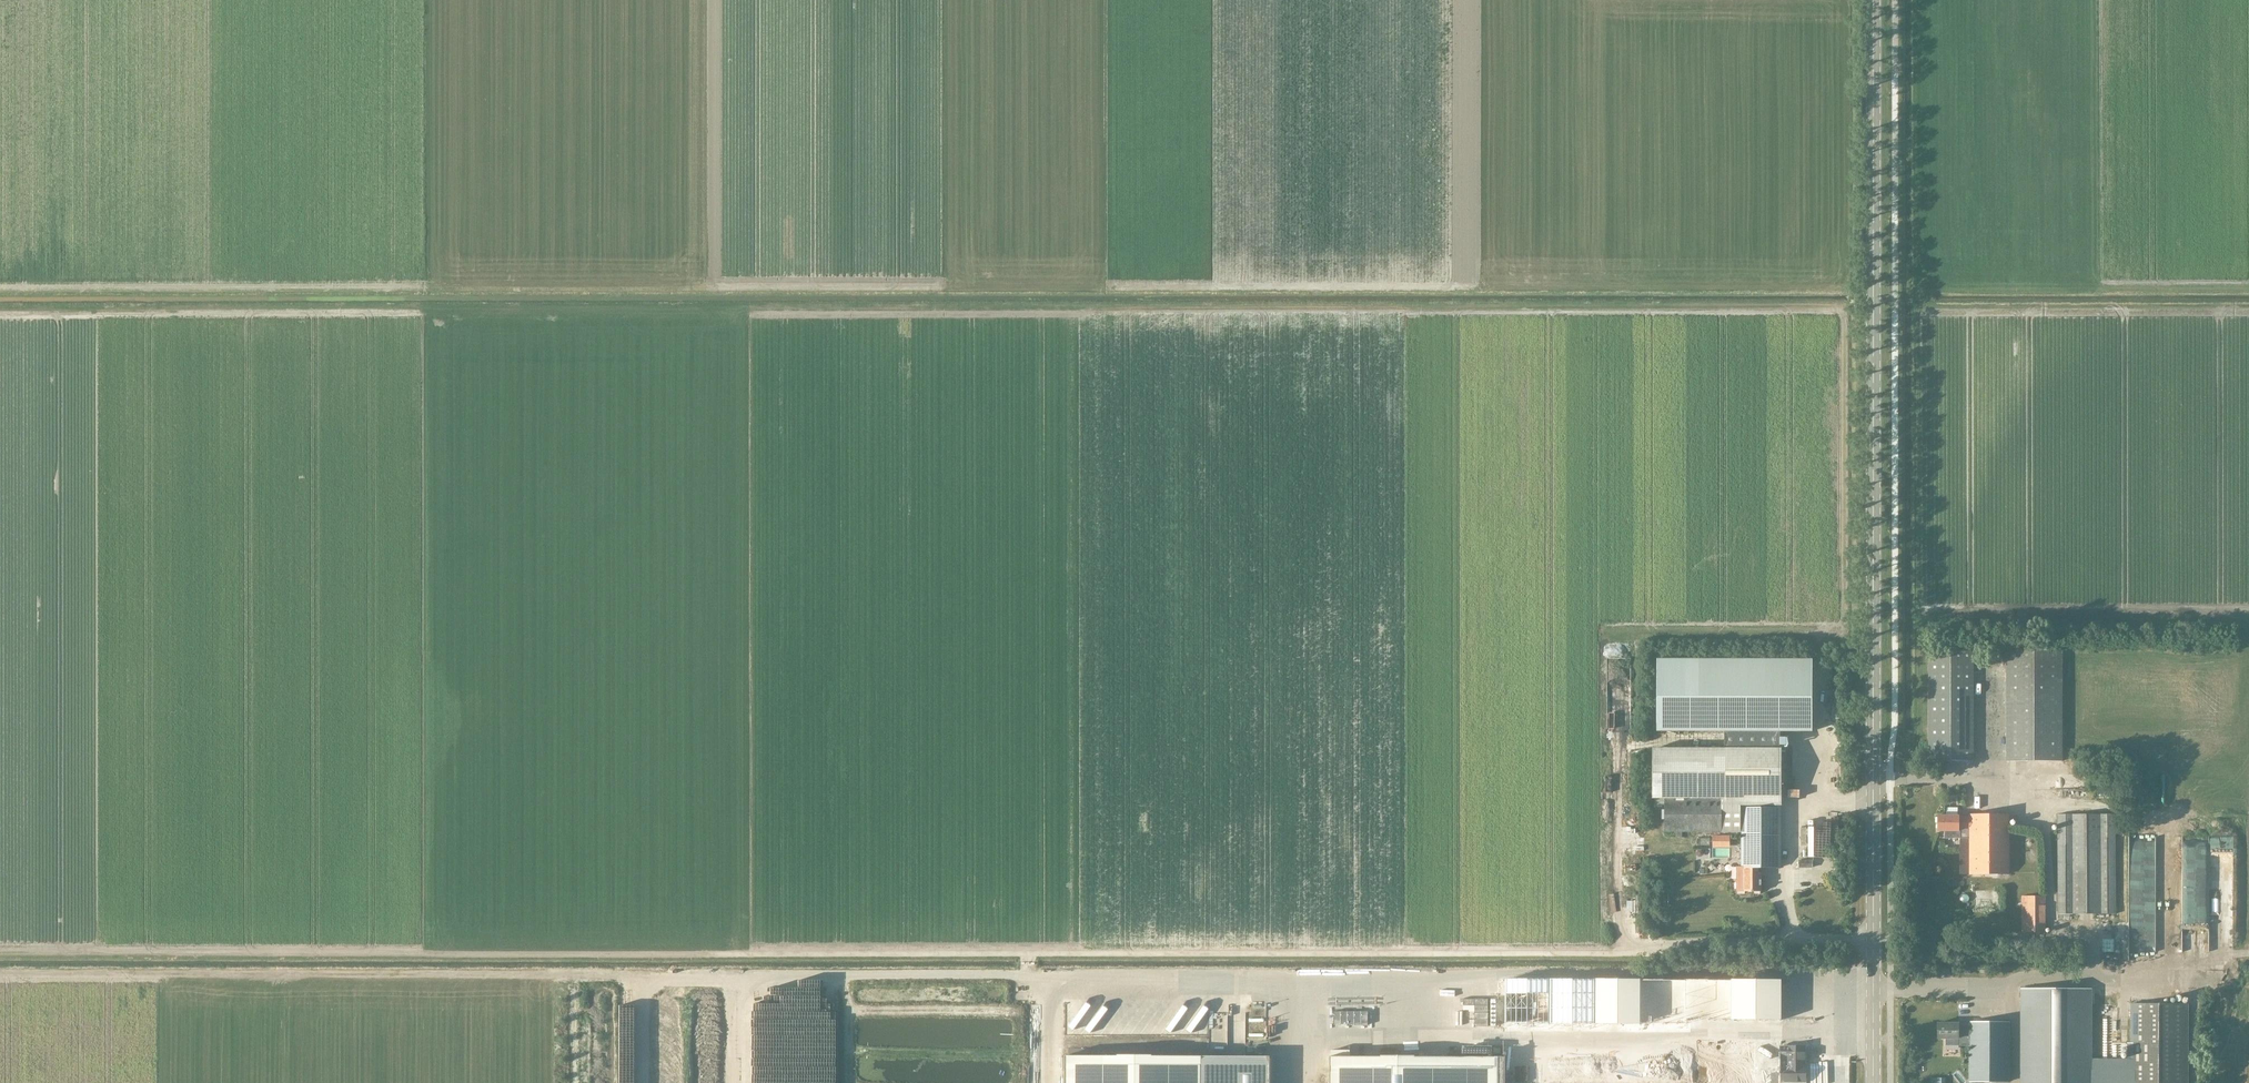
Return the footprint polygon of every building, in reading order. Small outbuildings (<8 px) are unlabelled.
[(1973,761),(1973,650),(1928,650),(1928,761),(1973,761)] [(2006,761),(2057,761),(2062,761),(2062,650),(2006,650),(2006,761)] [(1724,730),(1724,748),(1779,748),(1779,730),(1811,731),(1811,661),(1656,661),(1656,730),(1724,730)] [(1779,748),(1724,748),(1654,748),(1654,804),(1664,804),(1664,797),(1721,798),(1721,832),(1741,832),(1741,866),(1737,866),(1737,891),(1761,891),(1760,872),(1758,872),(1758,867),(1780,867),(1780,748),(1779,748)] [(1721,832),(1721,798),(1664,797),(1664,804),(1664,832),(1675,832),(1675,839),(1681,839),(1681,832),(1721,832)] [(1956,816),(1956,808),(1945,808),(1945,816),(1937,816),(1937,831),(1944,831),(1944,838),(1969,838),(1969,874),(2008,874),(2008,814),(1969,815),(1969,818),(1958,818),(1958,816),(1956,816)] [(2057,814),(2057,914),(2114,914),(2114,814),(2057,814)] [(2044,933),(2045,896),(2021,896),(2021,932),(2044,933)] [(1329,1059),(1329,1082),(1805,1082),(1805,1046),(1781,1046),(1780,980),(1593,980),(1502,980),(1502,1060),(1419,1061),(1419,1058),(1329,1059)] [(2022,1082),(2130,1082),(2130,1073),(2090,1073),(2090,990),(2022,990),(2022,1082)] [(2130,1004),(2130,1073),(2130,1082),(2187,1082),(2187,1004),(2130,1004)] [(1945,1045),(1969,1045),(1969,1081),(2008,1081),(2008,1022),(1969,1022),(1969,1025),(1958,1025),(1958,1023),(1937,1023),(1937,1038),(1945,1038),(1945,1045)] [(1061,1082),(1265,1082),(1265,1057),(1061,1057),(1061,1082)]
